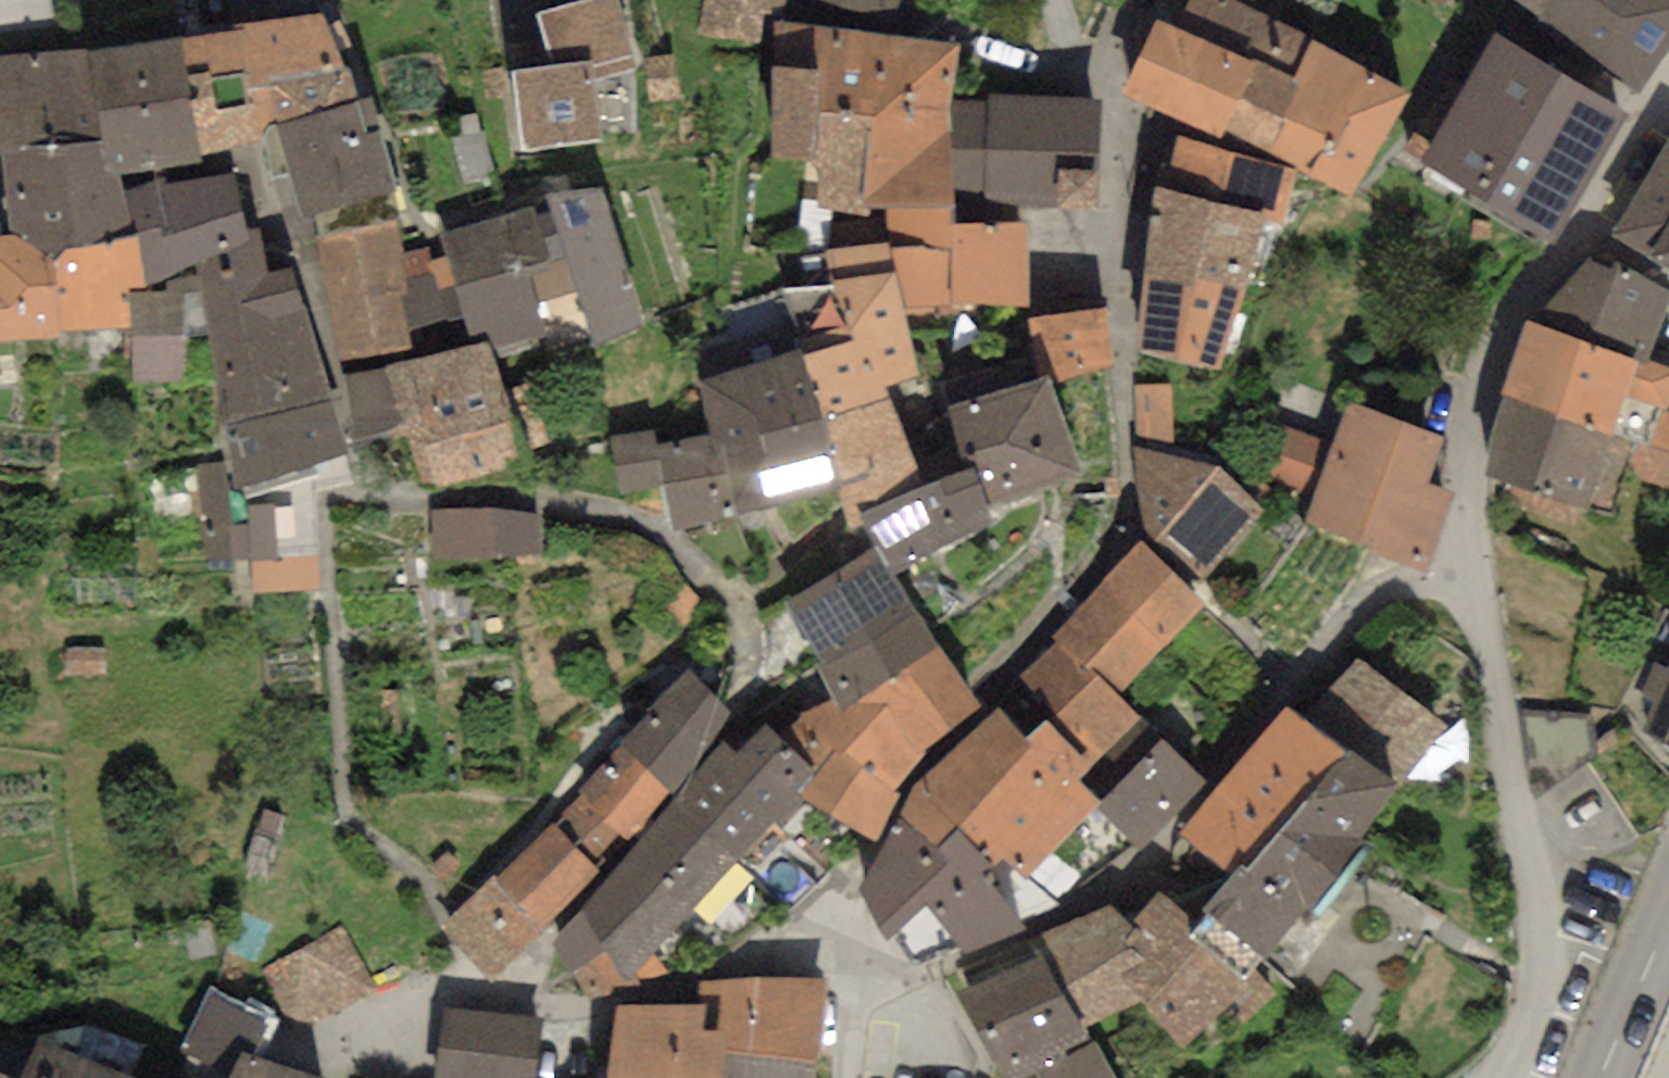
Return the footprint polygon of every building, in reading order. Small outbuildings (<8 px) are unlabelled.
[(538,12),(552,68),(512,71),(522,150),(603,139),(597,80),(634,67),(618,0),(582,0),(538,12)] [(698,34),(760,42),(765,14),(783,15),(788,0),(705,0),(698,34)] [(795,5),(892,22),(899,0),(797,0),(795,5)] [(1226,0),(1190,0),(1176,30),(1156,20),(1122,93),(1219,139),(1222,128),(1258,62),(1290,79),(1310,41),(1226,0)] [(1540,17),(1553,0),(1514,0),(1540,17)] [(1540,17),(1637,94),(1668,48),(1668,0),(1553,0),(1540,17)] [(322,13),(254,22),(276,124),(358,101),(351,69),(344,70),(322,13)] [(265,128),(276,124),(254,22),(234,25),(234,31),(217,35),(182,38),(203,156),(245,149),(267,141),(265,128)] [(877,33),(775,22),(771,160),(819,162),(813,208),(869,216),(869,210),(877,33)] [(959,44),(877,33),(869,210),(885,208),(953,206),(949,190),(952,101),(959,44)] [(1626,110),(1496,36),(1420,162),(1553,241),(1626,110)] [(182,38),(86,50),(102,141),(107,177),(123,177),(127,190),(165,180),(203,177),(203,156),(182,38)] [(1409,94),(1310,41),(1290,79),(1258,62),(1222,128),(1353,199),(1409,94)] [(4,154),(102,141),(86,50),(0,58),(0,154),(4,154)] [(987,102),(952,101),(949,190),(983,192),(983,205),(1055,208),(1097,209),(1101,99),(988,95),(987,102)] [(373,99),(358,101),(276,124),(302,220),(315,216),(317,238),(397,220),(401,218),(396,192),(373,99)] [(1668,137),(1610,233),(1668,270),(1668,137)] [(1295,170),(1178,140),(1164,192),(1263,217),(1282,222),(1295,170)] [(102,141),(4,154),(13,233),(58,266),(67,247),(134,237),(127,190),(123,177),(107,177),(102,141)] [(165,180),(127,190),(134,237),(157,227),(164,240),(243,210),(234,174),(203,177),(165,180)] [(546,197),(551,210),(565,257),(548,262),(551,273),(531,279),(539,303),(577,293),(594,350),(647,325),(602,188),(546,197)] [(1164,192),(1154,189),(1143,270),(1243,291),(1263,217),(1164,192)] [(439,235),(445,256),(464,319),(473,347),(489,342),(492,354),(549,337),(539,303),(531,279),(551,273),(548,262),(565,257),(551,210),(536,214),(533,206),(439,235)] [(953,206),(885,208),(886,242),(888,251),(905,320),(950,319),(952,307),(1028,306),(1029,221),(953,222),(953,206)] [(249,243),(247,231),(243,210),(164,240),(157,227),(134,237),(147,290),(197,265),(249,243)] [(397,220),(317,238),(341,365),(414,349),(410,332),(464,319),(445,256),(433,261),(428,248),(404,255),(397,220)] [(249,243),(197,265),(199,277),(209,330),(227,426),(332,402),(288,268),(269,272),(258,230),(247,231),(249,243)] [(0,234),(0,344),(62,343),(62,332),(131,331),(132,295),(147,290),(134,237),(67,247),(58,266),(13,233),(0,234)] [(823,422),(891,399),(886,387),(919,376),(905,320),(888,251),(886,242),(825,249),(830,284),(783,291),(802,347),(823,422)] [(1588,259),(1528,320),(1637,361),(1645,364),(1668,300),(1668,293),(1588,259)] [(1215,370),(1243,291),(1143,270),(1133,350),(1215,370)] [(209,330),(199,277),(167,284),(168,291),(132,295),(131,331),(132,383),(183,380),(186,333),(209,330)] [(1106,309),(1028,320),(1038,378),(1049,375),(1053,384),(1116,367),(1106,309)] [(1528,320),(1499,395),(1506,401),(1630,444),(1648,450),(1661,414),(1668,393),(1668,373),(1645,364),(1637,361),(1528,320)] [(473,347),(344,376),(357,444),(403,428),(426,490),(527,461),(492,354),(489,342),(473,347)] [(697,379),(709,435),(725,519),(837,492),(842,490),(823,422),(802,347),(697,379)] [(975,468),(989,508),(1086,471),(1053,384),(1049,375),(1038,378),(949,408),(966,471),(975,468)] [(1172,385),(1134,389),(1136,447),(1173,456),(1172,385)] [(891,399),(823,422),(842,490),(837,492),(844,514),(849,532),(865,527),(859,514),(925,488),(922,480),(891,399)] [(1620,474),(1630,444),(1506,401),(1481,476),(1507,485),(1500,505),(1580,531),(1590,502),(1609,508),(1620,474)] [(227,426),(236,488),(347,456),(332,402),(227,426)] [(1445,440),(1348,403),(1332,447),(1312,495),(1302,525),(1427,572),(1457,496),(1428,485),(1445,440)] [(1661,414),(1648,450),(1630,444),(1620,474),(1668,491),(1668,417),(1661,414)] [(1332,447),(1271,423),(1252,471),(1312,495),(1332,447)] [(656,429),(610,438),(622,496),(663,487),(672,530),(725,519),(709,435),(659,445),(656,429)] [(1173,456),(1136,447),(1140,517),(1202,579),(1263,511),(1219,466),(1173,456)] [(225,462),(198,464),(209,563),(252,562),(279,560),(273,505),(247,508),(248,524),(230,526),(225,462)] [(875,549),(893,576),(994,522),(989,508),(975,468),(966,471),(925,488),(859,514),(865,527),(875,549)] [(409,509),(412,569),(514,565),(512,505),(409,509)] [(1206,606),(1139,541),(1051,637),(1055,641),(1062,645),(1119,696),(1206,606)] [(875,549),(789,598),(817,661),(832,700),(838,714),(873,691),(941,647),(893,576),(875,549)] [(314,557),(279,560),(252,562),(255,593),(316,588),(314,557)] [(1142,721),(1062,645),(1055,641),(1020,678),(1000,705),(1028,740),(1047,720),(1092,762),(1142,721)] [(981,707),(941,647),(873,691),(924,756),(925,747),(981,707)] [(1357,659),(1302,717),(1349,751),(1400,788),(1447,725),(1357,659)] [(1665,669),(1655,664),(1640,694),(1653,701),(1637,732),(1668,748),(1668,661),(1665,669)] [(733,714),(686,670),(621,744),(673,793),(733,714)] [(895,791),(924,756),(873,691),(838,714),(832,700),(800,714),(802,718),(777,736),(812,770),(795,792),(807,799),(876,842),(901,795),(895,791)] [(1133,846),(1099,812),(1105,807),(1082,778),(1097,767),(1092,762),(1047,720),(1028,740),(1000,705),(914,786),(900,820),(938,853),(958,830),(992,866),(995,869),(1004,861),(1025,880),(1030,876),(1057,900),(1133,846)] [(1302,717),(1287,705),(1183,835),(1231,877),(1241,866),(1249,872),(1349,751),(1302,717)] [(1585,715),(1519,712),(1535,795),(1596,758),(1585,715)] [(1208,784),(1147,723),(1142,721),(1092,762),(1097,767),(1082,778),(1105,807),(1099,812),(1133,846),(1141,854),(1208,784)] [(724,742),(672,803),(737,863),(751,874),(791,836),(783,829),(807,799),(795,792),(812,770),(777,736),(765,725),(736,754),(724,742)] [(671,792),(621,744),(578,789),(582,795),(565,811),(565,818),(557,825),(592,862),(620,835),(630,839),(671,792)] [(1249,872),(1302,912),(1305,909),(1310,913),(1400,788),(1349,751),(1249,872)] [(737,863),(672,803),(553,942),(570,972),(574,971),(587,999),(671,977),(653,953),(737,863)] [(900,820),(860,890),(861,893),(888,941),(895,939),(915,966),(957,946),(967,959),(1024,928),(983,871),(992,866),(958,830),(938,853),(900,820)] [(601,872),(592,862),(557,825),(554,822),(495,878),(492,876),(440,925),(493,982),(543,935),(539,931),(601,872)] [(1249,872),(1241,866),(1231,877),(1202,911),(1260,957),(1265,960),(1302,912),(1249,872)] [(1111,905),(1042,934),(1044,938),(1038,939),(1084,1030),(1142,1000),(1182,1050),(1227,1013),(1241,1025),(1277,995),(1254,967),(1260,957),(1202,911),(1191,921),(1160,891),(1131,925),(1111,905)] [(340,925),(262,969),(300,1035),(377,991),(340,925)] [(965,975),(971,986),(958,992),(992,1062),(997,1059),(1007,1077),(1020,1077),(1038,1069),(1090,1043),(1084,1030),(1038,939),(965,975)] [(700,981),(697,1005),(706,1005),(704,1031),(723,1032),(720,1077),(814,1077),(815,1059),(824,978),(700,981)] [(270,1019),(208,990),(180,1049),(231,1074),(242,1052),(252,1057),(270,1019)] [(617,1004),(606,1077),(720,1077),(723,1032),(704,1031),(706,1005),(697,1005),(617,1004)] [(541,1018),(441,1008),(434,1077),(535,1077),(541,1018)] [(23,1077),(129,1077),(39,1039),(23,1077)] [(1090,1043),(1038,1069),(1041,1077),(1116,1077),(1098,1042),(1090,1043)] [(252,1057),(242,1052),(231,1074),(229,1077),(319,1077),(252,1057)]
